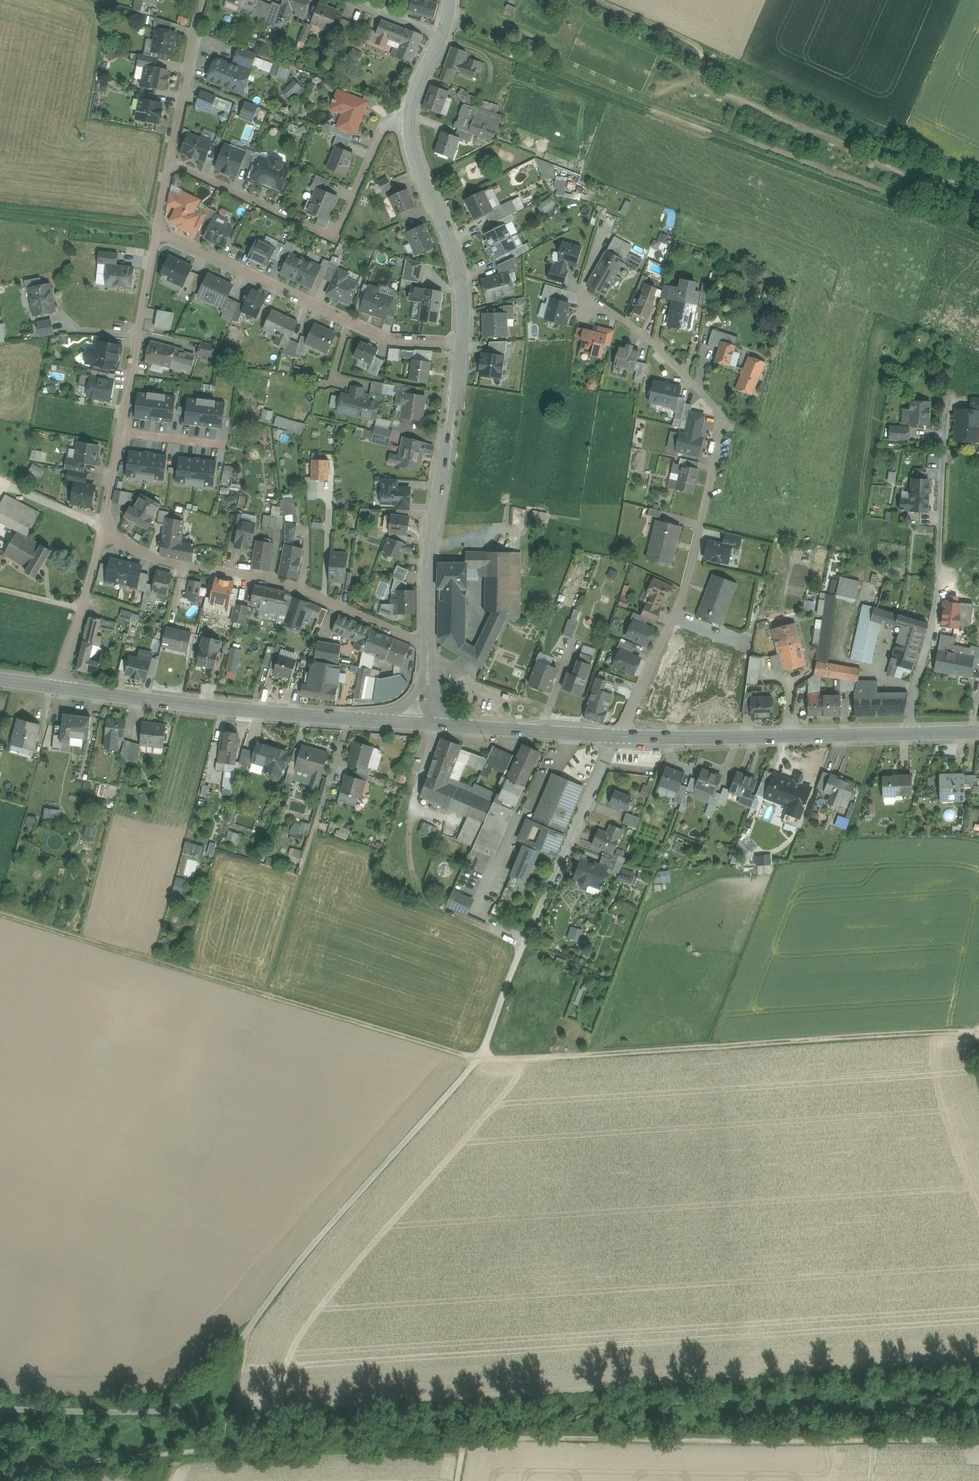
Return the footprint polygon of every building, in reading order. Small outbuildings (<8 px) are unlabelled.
[(133,11),(141,13),(144,3),(145,3),(146,0),(136,0),(133,11)] [(241,6),(253,11),(254,11),(258,0),(243,0),(241,6)] [(265,3),(258,0),(254,11),(253,11),(252,15),(259,17),(265,3)] [(281,5),(293,10),(295,10),(305,14),(310,0),(283,0),(281,5)] [(422,0),(412,0),(408,12),(433,19),(437,4),(422,0)] [(271,5),(265,23),(275,27),(278,17),(282,6),(281,6),(281,5),(272,2),(271,5)] [(271,5),(265,3),(259,17),(258,20),(265,23),(271,5)] [(293,10),(281,5),(281,6),(282,6),(278,17),(289,21),(293,10)] [(338,12),(319,5),(312,23),(331,31),(338,12)] [(122,12),(119,7),(113,11),(116,16),(122,12)] [(187,19),(180,17),(178,22),(185,25),(187,19)] [(173,23),(156,18),(154,27),(172,30),(173,23)] [(358,25),(342,19),(338,30),(354,36),(358,25)] [(406,30),(382,20),(377,33),(376,35),(379,36),(389,40),(401,44),(406,30)] [(305,24),(299,41),(305,43),(312,26),(305,24)] [(377,33),(368,29),(364,39),(376,44),(379,36),(376,35),(377,33)] [(423,35),(407,29),(406,30),(401,44),(399,50),(396,56),(412,62),(423,35)] [(175,33),(157,30),(154,44),(158,45),(156,52),(171,55),(175,33)] [(389,40),(379,36),(376,44),(386,48),(387,45),(389,40)] [(401,44),(389,40),(387,45),(394,48),(399,50),(401,44)] [(266,47),(258,44),(255,51),(263,54),(266,47)] [(256,54),(240,47),(234,62),(251,69),(256,54)] [(466,52),(452,47),(445,67),(452,70),(456,71),(459,72),(462,63),(466,52)] [(362,54),(353,49),(349,56),(358,61),(362,54)] [(113,50),(104,55),(108,63),(117,58),(113,50)] [(158,59),(140,55),(138,66),(147,67),(156,68),(158,59)] [(251,72),(216,59),(208,80),(243,93),(251,72)] [(470,59),(468,65),(462,63),(459,72),(474,77),(475,73),(479,62),(470,59)] [(479,62),(475,73),(481,75),(485,64),(479,62)] [(290,71),(274,65),(271,73),(287,79),(290,71)] [(156,68),(147,67),(145,74),(146,76),(142,79),(141,86),(165,90),(166,84),(167,84),(169,78),(167,78),(168,71),(156,68)] [(452,70),(445,67),(440,80),(451,84),(453,79),(449,77),(452,70)] [(301,87),(293,81),(285,91),(293,97),(301,87)] [(449,92),(432,86),(424,108),(441,114),(449,92)] [(216,97),(202,91),(196,106),(210,112),(216,97)] [(367,102),(339,91),(336,100),(332,99),(332,101),(335,102),(331,113),(342,117),(339,126),(339,127),(353,132),(355,133),(367,102)] [(156,95),(138,92),(136,99),(140,100),(154,102),(156,95)] [(154,102),(140,100),(136,119),(159,123),(160,117),(161,117),(162,110),(161,110),(162,104),(154,102)] [(258,106),(246,102),(241,117),(252,121),(258,106)] [(465,105),(455,128),(458,129),(468,133),(469,132),(478,109),(474,107),(470,106),(470,107),(465,105)] [(478,109),(469,132),(493,142),(502,116),(478,109)] [(331,127),(324,124),(321,130),(329,133),(331,127)] [(339,126),(334,124),(331,134),(337,136),(349,141),(353,132),(339,127),(339,126)] [(468,133),(458,129),(455,137),(459,138),(470,143),(473,135),(468,133)] [(455,137),(442,132),(444,133),(440,144),(438,144),(435,152),(455,160),(457,152),(454,150),(459,138),(455,137)] [(212,143),(189,134),(182,153),(190,156),(189,157),(197,160),(197,159),(205,162),(207,158),(212,144),(212,143)] [(349,141),(337,136),(334,146),(336,147),(337,146),(346,150),(349,141)] [(212,144),(207,158),(213,161),(218,147),(212,144)] [(244,153),(225,145),(217,168),(223,170),(223,172),(229,174),(230,173),(236,175),(240,166),(245,153),(244,153)] [(336,147),(328,168),(346,176),(352,163),(350,163),(354,154),(346,150),(337,146),(336,147)] [(255,152),(246,149),(244,153),(245,153),(240,166),(248,169),(251,162),(255,152)] [(258,165),(252,181),(253,181),(280,192),(284,182),(289,169),(281,166),(283,162),(272,158),(269,164),(260,160),(258,165)] [(552,165),(535,158),(545,179),(554,179),(552,165)] [(248,169),(245,179),(252,182),(253,181),(252,181),(258,165),(251,162),(248,169)] [(329,181),(318,176),(313,187),(318,189),(324,191),(329,181)] [(388,178),(378,183),(383,191),(392,187),(388,178)] [(290,184),(284,182),(280,192),(279,193),(286,195),(290,184)] [(324,191),(318,189),(312,202),(309,200),(304,211),(319,218),(327,221),(337,197),(324,191)] [(406,189),(390,197),(398,215),(415,207),(406,189)] [(530,192),(523,196),(526,202),(533,198),(530,192)] [(182,198),(170,193),(168,205),(177,209),(182,198)] [(482,193),(466,201),(471,212),(472,211),(476,218),(479,217),(485,214),(492,211),(492,210),(487,200),(486,201),(482,193)] [(177,209),(171,221),(192,232),(194,229),(200,216),(199,216),(194,213),(198,203),(183,196),(182,198),(177,209)] [(554,209),(550,200),(542,204),(547,213),(554,209)] [(512,201),(502,206),(507,217),(512,214),(517,211),(512,201)] [(501,205),(492,210),(492,211),(485,214),(491,225),(498,221),(507,217),(502,206),(501,205)] [(229,224),(233,212),(222,208),(218,220),(229,224)] [(207,215),(202,225),(210,228),(213,221),(218,212),(210,209),(207,215)] [(257,211),(249,214),(251,223),(260,220),(257,211)] [(205,214),(201,212),(199,216),(200,216),(194,229),(199,231),(202,225),(207,215),(205,214)] [(611,224),(614,215),(606,212),(603,221),(611,224)] [(507,217),(498,221),(500,227),(505,224),(505,225),(515,220),(512,214),(507,217)] [(327,221),(319,218),(316,225),(323,229),(327,228),(330,222),(327,221)] [(213,221),(210,228),(205,237),(225,247),(233,231),(232,230),(231,227),(227,225),(224,227),(213,221)] [(500,227),(485,234),(487,240),(485,241),(488,248),(511,237),(505,225),(505,224),(500,227)] [(423,226),(408,233),(412,242),(411,242),(416,255),(426,251),(424,247),(425,247),(431,244),(423,226)] [(667,243),(670,235),(661,232),(658,240),(667,243)] [(511,237),(488,248),(492,255),(494,254),(497,259),(513,252),(517,250),(517,249),(511,237)] [(631,247),(614,238),(605,254),(622,263),(631,247)] [(265,243),(257,240),(249,258),(267,266),(271,257),(275,249),(274,249),(264,244),(265,243)] [(653,240),(652,247),(665,250),(666,243),(653,240)] [(274,249),(275,249),(271,257),(278,260),(280,258),(285,246),(278,242),(274,249)] [(285,246),(280,258),(287,262),(291,254),(295,245),(287,242),(285,246)] [(582,248),(562,242),(559,253),(561,254),(559,263),(558,269),(566,271),(567,265),(576,268),(582,248)] [(527,244),(517,249),(517,250),(513,252),(515,257),(530,250),(527,244)] [(118,254),(100,252),(99,264),(109,265),(117,266),(118,254)] [(291,254),(287,262),(286,264),(282,273),(282,275),(287,277),(289,277),(296,280),(305,259),(298,256),(296,257),(291,254)] [(622,263),(605,254),(588,286),(604,295),(622,263)] [(386,258),(379,255),(376,264),(383,266),(386,258)] [(193,267),(170,256),(161,276),(161,277),(170,281),(171,278),(183,284),(182,287),(183,287),(184,286),(190,272),(193,267)] [(513,258),(497,266),(500,276),(508,274),(517,272),(513,258)] [(321,267),(305,259),(296,280),(303,283),(302,285),(311,289),(321,267)] [(405,273),(419,276),(421,263),(408,260),(405,273)] [(117,266),(109,265),(107,285),(132,288),(134,268),(117,266)] [(338,268),(329,265),(323,278),(332,282),(338,269),(338,268)] [(558,269),(551,267),(548,279),(564,284),(568,272),(558,269)] [(348,274),(338,269),(332,282),(332,283),(327,294),(348,304),(357,284),(346,279),(348,274)] [(202,277),(190,272),(184,286),(188,289),(186,293),(193,296),(202,277)] [(346,279),(357,284),(360,278),(349,273),(348,274),(346,279)] [(419,276),(405,273),(404,276),(409,277),(408,280),(415,282),(419,282),(420,276),(419,276)] [(500,276),(482,281),(487,301),(514,294),(508,274),(500,276)] [(232,286),(209,275),(199,296),(222,307),(223,306),(227,297),(232,286)] [(414,288),(415,282),(408,280),(409,277),(404,276),(402,289),(411,291),(412,287),(414,288)] [(643,276),(636,292),(642,294),(645,285),(646,285),(648,278),(643,276)] [(183,284),(171,278),(170,281),(161,277),(159,282),(180,292),(182,287),(183,284)] [(41,278),(25,281),(26,290),(29,290),(29,289),(42,286),(41,278)] [(681,280),(680,288),(670,286),(667,299),(673,300),(697,305),(699,292),(691,291),(693,282),(681,280)] [(709,295),(711,284),(704,283),(702,293),(709,295)] [(775,286),(768,284),(764,297),(771,299),(775,286)] [(42,286),(29,289),(29,290),(34,315),(55,311),(50,285),(42,286)] [(392,298),(377,293),(379,288),(370,285),(367,292),(361,310),(367,312),(368,311),(385,317),(386,312),(392,298)] [(642,294),(634,312),(640,315),(641,318),(644,319),(647,318),(648,318),(653,306),(653,304),(655,298),(654,296),(656,289),(646,285),(645,285),(642,294)] [(414,288),(412,287),(411,291),(410,300),(412,300),(409,319),(437,324),(443,293),(414,288)] [(662,291),(656,289),(654,296),(661,298),(662,291)] [(266,297),(252,290),(245,306),(242,311),(244,312),(256,318),(266,297)] [(363,290),(356,308),(361,310),(367,292),(363,290)] [(709,295),(702,293),(699,306),(706,307),(709,295)] [(392,298),(386,312),(395,316),(399,296),(393,294),(392,298)] [(240,303),(229,299),(225,308),(223,313),(234,318),(240,303)] [(569,304),(552,299),(546,319),(563,324),(569,304)] [(697,305),(673,300),(673,303),(668,326),(692,331),(697,305)] [(234,318),(233,320),(239,323),(244,312),(242,311),(245,306),(240,303),(234,318)] [(514,319),(514,306),(503,306),(504,314),(505,314),(506,320),(514,319)] [(297,322),(273,311),(274,310),(273,310),(263,330),(264,331),(265,329),(278,335),(278,336),(275,343),(285,348),(290,339),(298,322),(297,321),(297,322)] [(395,316),(386,312),(385,317),(383,322),(393,326),(395,316)] [(504,314),(485,315),(485,335),(493,335),(492,334),(498,334),(498,335),(506,335),(506,320),(505,314),(504,314)] [(51,320),(38,323),(41,336),(54,334),(51,320)] [(175,329),(165,324),(161,331),(171,336),(175,329)] [(335,335),(315,325),(308,339),(306,345),(309,346),(311,343),(320,347),(319,349),(327,352),(335,335)] [(597,332),(584,329),(581,339),(583,340),(580,351),(591,354),(591,356),(601,358),(605,345),(609,329),(598,327),(597,332)] [(609,329),(605,345),(610,347),(614,331),(609,329)] [(719,348),(724,333),(713,330),(708,345),(719,348)] [(737,338),(724,333),(721,342),(734,346),(737,338)] [(69,336),(60,337),(61,345),(70,344),(69,336)] [(308,339),(302,336),(299,344),(297,354),(301,355),(305,356),(309,346),(306,345),(308,339)] [(290,339),(285,348),(283,352),(295,358),(297,354),(299,344),(290,339)] [(379,350),(361,341),(354,357),(371,365),(375,357),(379,350)] [(500,352),(500,351),(508,351),(508,342),(489,341),(489,352),(500,352)] [(109,344),(106,344),(98,342),(96,350),(89,349),(89,350),(87,361),(87,363),(93,364),(111,368),(117,369),(121,346),(109,344)] [(176,348),(151,342),(146,362),(171,368),(171,366),(172,361),(175,352),(176,348)] [(715,362),(729,367),(735,346),(734,346),(721,342),(719,348),(715,362)] [(215,345),(202,343),(198,356),(212,359),(215,345)] [(639,352),(619,347),(615,365),(635,370),(639,352)] [(400,360),(400,357),(401,350),(389,349),(389,360),(400,360)] [(414,357),(413,359),(431,362),(433,350),(415,349),(415,350),(414,357)] [(188,355),(175,352),(172,361),(185,364),(188,355)] [(481,376),(506,378),(508,354),(483,352),(481,376)] [(194,356),(188,355),(185,364),(192,366),(194,356)] [(375,357),(371,365),(368,372),(377,376),(384,361),(375,357)] [(765,364),(749,357),(743,370),(759,377),(765,364)] [(431,362),(413,359),(410,379),(427,382),(431,362)] [(191,371),(192,366),(185,364),(172,361),(171,366),(191,371)] [(111,368),(93,364),(92,370),(98,371),(110,374),(111,368)] [(743,370),(735,389),(741,391),(752,396),(759,377),(743,370)] [(110,374),(98,371),(97,377),(115,381),(116,375),(110,374)] [(97,377),(83,375),(81,376),(78,396),(111,402),(115,381),(97,377)] [(680,387),(654,381),(649,402),(672,407),(671,411),(677,413),(680,401),(677,400),(680,387)] [(370,393),(380,395),(380,396),(382,396),(384,384),(372,382),(370,393)] [(56,386),(47,386),(47,395),(56,395),(56,386)] [(413,389),(395,386),(394,392),(399,393),(412,395),(413,389)] [(363,389),(352,387),(350,396),(361,399),(362,393),(363,389)] [(149,394),(138,393),(135,419),(173,423),(176,397),(165,395),(165,399),(149,397),(149,394)] [(370,397),(364,395),(365,394),(362,393),(361,399),(362,399),(359,416),(375,419),(380,396),(380,395),(370,393),(370,394),(370,397)] [(412,395),(399,393),(397,404),(403,405),(402,417),(422,420),(426,397),(412,395)] [(350,396),(342,395),(338,412),(358,417),(359,416),(362,399),(361,399),(350,396)] [(199,400),(188,399),(185,425),(222,429),(225,403),(214,402),(214,405),(198,403),(199,400)] [(686,402),(680,401),(677,413),(675,419),(682,421),(685,404),(686,402)] [(930,402),(910,401),(910,407),(909,425),(929,426),(930,402)] [(685,404),(682,421),(688,423),(691,413),(692,405),(685,404)] [(270,412),(263,410),(261,418),(269,420),(270,412)] [(956,410),(955,433),(955,441),(978,442),(978,433),(978,411),(971,411),(956,410)] [(704,416),(691,413),(688,423),(687,430),(700,433),(704,416)] [(290,420),(281,417),(278,429),(287,431),(290,420)] [(307,424),(290,420),(287,431),(301,435),(307,424)] [(391,430),(375,426),(374,432),(372,440),(371,441),(388,445),(391,430)] [(910,428),(890,427),(889,440),(909,441),(910,428)] [(374,432),(366,430),(364,438),(372,440),(374,432)] [(700,433),(687,430),(685,435),(680,434),(676,451),(699,457),(703,439),(699,438),(700,433)] [(676,451),(680,434),(671,432),(667,449),(676,451)] [(434,446),(403,438),(399,456),(397,465),(419,471),(423,453),(432,455),(434,446)] [(99,447),(78,443),(76,452),(77,452),(76,460),(76,462),(85,463),(95,465),(99,447)] [(43,461),(44,451),(34,449),(32,459),(43,461)] [(167,456),(130,451),(126,477),(136,478),(136,479),(137,479),(138,475),(145,476),(145,480),(146,480),(146,476),(154,477),(153,481),(154,481),(154,480),(164,481),(167,456)] [(399,456),(391,455),(389,464),(397,465),(399,456)] [(217,462),(179,457),(176,483),(186,484),(186,485),(187,485),(187,481),(195,482),(194,486),(195,486),(196,482),(203,483),(203,487),(204,487),(204,486),(214,487),(217,462)] [(85,463),(76,462),(76,460),(68,458),(66,469),(69,470),(70,470),(84,472),(85,463)] [(321,460),(313,460),(312,480),(317,480),(328,480),(329,460),(321,460)] [(699,463),(687,460),(686,466),(698,469),(699,463)] [(679,465),(673,463),(671,473),(680,475),(683,466),(679,465)] [(32,465),(31,474),(41,475),(42,466),(32,465)] [(686,466),(683,466),(680,475),(679,481),(677,490),(692,494),(698,469),(686,466)] [(224,467),(221,484),(232,486),(236,469),(224,467)] [(84,472),(70,470),(69,470),(68,480),(76,482),(76,481),(85,483),(87,473),(84,472)] [(889,481),(896,482),(897,472),(890,472),(889,481)] [(914,472),(912,472),(912,480),(926,480),(926,472),(923,472),(914,472)] [(383,477),(375,477),(375,485),(383,486),(383,479),(383,477)] [(679,481),(670,479),(668,488),(677,490),(679,481)] [(926,480),(912,480),(911,493),(912,493),(911,499),(901,499),(901,511),(902,511),(904,511),(908,511),(920,512),(928,512),(929,480),(926,480)] [(95,487),(85,485),(85,483),(76,481),(76,482),(72,503),(92,507),(95,487)] [(317,482),(306,482),(307,490),(317,491),(317,489),(317,482)] [(396,486),(383,486),(382,495),(382,503),(398,504),(409,504),(409,505),(410,489),(396,488),(396,486)] [(115,490),(114,502),(133,504),(135,492),(115,490)] [(6,495),(1,504),(0,505),(0,523),(18,532),(27,537),(40,513),(6,495)] [(161,505),(142,495),(134,509),(153,520),(161,505)] [(374,503),(382,503),(382,495),(374,495),(374,503)] [(235,496),(225,498),(228,508),(237,506),(235,496)] [(343,496),(337,498),(340,506),(346,504),(343,496)] [(294,498),(281,499),(282,509),(283,514),(296,513),(294,498)] [(134,509),(130,507),(125,516),(148,529),(153,520),(134,509)] [(237,507),(236,514),(242,515),(243,513),(244,509),(237,507)] [(280,508),(273,507),(271,517),(270,527),(282,529),(283,519),(279,518),(280,508)] [(655,510),(650,508),(648,515),(660,518),(662,511),(661,511),(655,510)] [(168,513),(160,511),(157,524),(166,526),(167,519),(168,513)] [(547,514),(533,511),(532,517),(545,520),(547,514)] [(920,512),(908,511),(908,519),(920,520),(920,512)] [(184,516),(168,513),(167,519),(182,522),(184,516)] [(241,522),(255,525),(257,516),(243,513),(242,515),(241,522)] [(238,533),(240,522),(241,522),(242,515),(236,514),(232,532),(238,533)] [(271,517),(264,516),(262,526),(270,527),(271,517)] [(397,516),(392,516),(391,517),(390,531),(389,532),(390,532),(408,535),(410,518),(408,518),(397,516)] [(182,522),(167,519),(166,526),(161,556),(192,562),(194,545),(180,543),(184,522),(182,522)] [(647,559),(671,565),(681,527),(657,521),(647,559)] [(241,522),(240,522),(238,533),(235,547),(244,549),(250,545),(255,525),(241,522)] [(285,544),(294,546),(295,537),(297,525),(286,523),(285,544)] [(18,532),(4,554),(0,550),(0,563),(7,556),(11,559),(15,552),(22,556),(24,553),(27,555),(29,551),(31,552),(37,543),(27,537),(18,532)] [(408,535),(390,532),(390,538),(407,544),(411,545),(412,538),(407,537),(408,535)] [(742,537),(726,533),(723,545),(732,547),(731,547),(739,549),(742,537)] [(390,538),(389,538),(383,553),(400,560),(404,550),(407,544),(390,538)] [(262,542),(257,541),(252,568),(270,571),(269,571),(274,543),(270,543),(262,542)] [(723,545),(708,542),(707,547),(705,553),(706,553),(705,559),(713,560),(712,561),(720,563),(720,562),(728,564),(729,558),(731,552),(730,552),(731,547),(732,547),(723,545)] [(37,543),(31,552),(29,551),(27,555),(24,553),(22,556),(15,552),(11,559),(28,569),(26,572),(35,578),(50,552),(51,551),(37,543)] [(294,546),(285,544),(279,575),(297,580),(303,549),(294,546)] [(466,589),(438,589),(439,638),(442,644),(447,648),(482,668),(506,619),(519,619),(520,576),(521,552),(466,552),(466,564),(467,564),(466,583),(481,583),(480,576),(486,576),(485,611),(494,611),(475,648),(466,642),(466,589)] [(340,554),(331,553),(329,579),(334,579),(334,581),(344,582),(345,582),(346,575),(346,572),(348,556),(340,555),(340,554)] [(107,579),(122,583),(127,563),(111,560),(110,565),(106,579),(107,579)] [(127,563),(122,583),(137,586),(138,587),(141,573),(142,567),(127,563)] [(466,564),(439,563),(438,589),(466,589),(466,583),(467,564),(466,564)] [(106,579),(110,565),(102,564),(97,581),(106,583),(107,579),(106,579)] [(408,571),(397,566),(393,578),(395,578),(402,581),(404,582),(408,571)] [(172,575),(157,572),(156,577),(154,578),(153,581),(155,583),(154,586),(153,592),(158,593),(168,595),(172,575)] [(352,573),(346,572),(346,575),(345,582),(344,582),(343,590),(350,591),(352,573)] [(149,575),(141,573),(138,587),(137,586),(136,590),(145,592),(147,584),(149,575)] [(714,575),(698,616),(697,616),(697,617),(722,626),(722,625),(721,625),(724,616),(721,615),(730,591),(733,593),(736,584),(737,584),(738,584),(713,574),(714,575)] [(404,582),(402,581),(395,578),(391,591),(397,591),(407,591),(407,583),(404,582)] [(673,587),(654,578),(647,593),(651,595),(647,604),(658,609),(662,600),(666,602),(673,587)] [(856,600),(860,583),(840,578),(836,595),(856,600)] [(234,583),(217,579),(212,599),(211,603),(212,603),(229,607),(229,606),(233,588),(234,583)] [(190,581),(187,594),(197,596),(199,596),(202,584),(190,581)] [(154,586),(147,584),(145,592),(143,601),(147,602),(155,604),(156,602),(158,593),(153,592),(154,586)] [(286,592),(255,585),(251,604),(260,606),(259,610),(281,615),(285,596),(286,592)] [(239,590),(233,588),(229,606),(235,607),(236,604),(239,590)] [(391,591),(391,604),(382,604),(379,614),(393,620),(398,620),(398,613),(397,613),(397,591),(391,591)] [(407,591),(397,591),(397,613),(398,613),(414,613),(415,591),(407,591)] [(158,593),(156,602),(165,605),(168,595),(158,593)] [(197,596),(187,594),(186,600),(195,602),(197,596)] [(292,597),(285,596),(281,615),(286,616),(292,597)] [(211,603),(212,599),(206,597),(203,609),(210,611),(212,603),(211,603)] [(310,603),(292,597),(286,616),(283,626),(300,632),(306,614),(310,603)] [(629,602),(620,599),(619,605),(627,607),(629,602)] [(812,602),(805,600),(802,612),(809,614),(812,602)] [(814,649),(818,649),(825,601),(821,600),(814,649)] [(378,605),(372,602),(369,610),(374,612),(378,605)] [(328,611),(310,603),(306,614),(321,620),(324,621),(328,611)] [(961,605),(945,603),(943,619),(945,619),(959,621),(959,616),(961,605)] [(248,607),(236,604),(235,607),(232,622),(244,625),(248,607)] [(647,604),(646,604),(641,616),(648,619),(648,620),(655,623),(661,610),(658,609),(647,604)] [(874,608),(863,605),(857,632),(877,637),(880,624),(871,621),(874,608)] [(898,615),(874,608),(871,621),(880,624),(894,628),(895,629),(896,625),(895,625),(898,615)] [(122,611),(120,617),(131,621),(133,614),(122,611)] [(641,616),(634,613),(630,620),(634,622),(634,621),(645,626),(648,620),(648,619),(641,616)] [(928,625),(898,615),(895,625),(896,625),(901,627),(900,631),(896,643),(919,650),(924,633),(926,634),(928,625)] [(357,623),(339,616),(332,632),(350,639),(357,623)] [(101,620),(90,617),(86,633),(97,636),(99,627),(101,620)] [(973,618),(965,617),(963,627),(971,628),(973,618)] [(941,635),(938,651),(950,653),(951,646),(955,627),(958,628),(959,621),(945,619),(944,626),(943,626),(941,635)] [(117,623),(101,620),(99,627),(115,631),(117,623)] [(577,623),(569,620),(563,635),(572,638),(577,623)] [(645,626),(634,621),(634,622),(627,637),(647,646),(654,630),(645,626)] [(373,629),(357,623),(350,639),(356,642),(353,648),(363,653),(363,652),(372,630),(373,629)] [(796,623),(772,629),(776,649),(778,655),(782,672),(806,666),(796,623)] [(163,642),(162,646),(168,648),(173,629),(166,628),(166,629),(165,633),(165,634),(163,642)] [(192,633),(173,629),(168,648),(188,652),(192,633)] [(394,639),(372,630),(363,652),(375,656),(385,660),(394,639)] [(877,637),(857,632),(851,660),(871,664),(877,637)] [(97,636),(86,633),(84,642),(94,644),(93,645),(100,646),(102,637),(97,636)] [(212,640),(203,638),(201,648),(209,650),(212,640)] [(394,639),(385,660),(401,667),(410,646),(394,639)] [(209,650),(218,652),(221,642),(212,640),(209,650)] [(94,644),(84,642),(77,670),(87,672),(87,671),(97,674),(101,659),(100,659),(99,663),(90,660),(93,645),(94,644)] [(338,664),(341,646),(317,642),(314,660),(338,664)] [(635,648),(620,642),(617,649),(620,651),(620,650),(632,655),(635,648)] [(919,650),(896,643),(890,664),(897,666),(912,671),(919,650)] [(971,677),(978,679),(978,648),(971,647),(970,649),(964,648),(963,655),(974,657),(971,677)] [(209,650),(201,648),(197,663),(208,666),(215,667),(218,652),(209,650)] [(231,649),(226,671),(236,673),(241,651),(231,649)] [(279,656),(296,661),(298,662),(300,655),(282,649),(279,656)] [(632,655),(620,650),(620,651),(617,657),(619,661),(616,667),(626,671),(633,675),(641,659),(632,655)] [(938,651),(934,672),(951,675),(955,654),(950,653),(938,651)] [(375,656),(363,652),(363,653),(360,668),(359,675),(370,677),(371,671),(375,656)] [(553,659),(540,653),(536,661),(539,662),(550,666),(553,659)] [(273,657),(266,654),(262,666),(269,668),(273,657)] [(593,658),(581,654),(578,660),(591,664),(593,658)] [(957,654),(955,654),(951,675),(971,678),(971,677),(974,657),(963,655),(957,654)] [(782,672),(778,655),(771,656),(775,674),(782,672)] [(296,661),(279,656),(279,659),(275,670),(274,672),(291,678),(296,661)] [(119,671),(127,673),(130,659),(122,657),(119,671)] [(150,662),(130,657),(130,659),(127,673),(126,675),(133,676),(132,678),(140,679),(140,678),(147,679),(148,675),(151,662),(150,662)] [(273,657),(269,668),(275,670),(279,659),(273,657)] [(746,684),(757,686),(760,658),(750,657),(746,684)] [(159,659),(151,658),(150,662),(151,662),(148,675),(155,677),(159,659)] [(591,664),(578,660),(573,675),(586,679),(591,664)] [(340,666),(314,661),(313,661),(312,661),(311,662),(310,663),(310,665),(311,666),(312,667),(313,667),(312,673),(306,672),(304,685),(302,685),(301,695),(335,701),(337,688),(336,688),(340,666)] [(550,666),(539,662),(530,684),(549,692),(559,670),(550,666)] [(828,665),(816,663),(815,675),(820,676),(840,679),(848,680),(857,682),(858,682),(861,670),(850,668),(850,669),(828,665)] [(897,666),(890,664),(886,675),(893,677),(897,666)] [(614,676),(600,671),(597,678),(606,682),(611,683),(614,676)] [(573,675),(568,673),(563,689),(580,695),(586,679),(573,675)] [(370,677),(359,675),(356,689),(353,705),(375,703),(374,702),(374,700),(377,679),(370,677)] [(820,676),(815,675),(808,680),(808,695),(820,695),(820,676)] [(383,680),(377,679),(374,700),(374,702),(375,703),(394,699),(409,686),(400,676),(383,680)] [(611,694),(603,691),(606,682),(597,678),(589,704),(607,710),(613,695),(611,694)] [(848,680),(840,679),(840,691),(847,691),(847,685),(848,680)] [(857,682),(848,680),(847,685),(847,691),(855,691),(857,682)] [(858,682),(857,682),(855,691),(854,695),(878,694),(878,681),(858,682)] [(611,683),(606,682),(603,691),(611,694),(614,684),(611,683)] [(745,693),(742,714),(752,714),(751,699),(752,699),(752,693),(745,693)] [(904,696),(886,696),(886,694),(878,694),(854,695),(853,717),(903,717),(907,694),(906,694),(904,696)] [(820,695),(808,695),(808,717),(823,717),(823,697),(823,695),(820,695)] [(840,696),(823,697),(823,717),(840,717),(840,696)] [(752,699),(751,699),(752,714),(752,718),(773,717),(772,698),(752,699)] [(607,710),(589,704),(584,718),(603,725),(608,710),(607,710)] [(91,717),(71,715),(71,713),(67,713),(67,714),(64,714),(63,727),(60,750),(69,751),(71,738),(88,740),(91,717)] [(40,725),(18,719),(11,745),(33,751),(40,725)] [(119,720),(109,719),(107,738),(118,739),(124,740),(126,720),(120,720),(119,720)] [(166,725),(143,722),(140,745),(154,746),(164,748),(166,725)] [(63,727),(56,726),(54,750),(60,750),(63,727)] [(238,734),(223,732),(221,750),(228,751),(236,752),(238,734)] [(118,739),(107,738),(106,748),(117,749),(118,739)] [(462,746),(442,739),(428,776),(448,784),(450,779),(456,761),(461,749),(462,746)] [(132,742),(126,741),(123,751),(129,753),(132,742)] [(140,745),(132,742),(129,753),(127,761),(138,764),(140,745)] [(372,747),(355,742),(349,763),(359,766),(366,768),(366,767),(372,748),(372,747)] [(287,752),(259,743),(256,753),(253,762),(266,766),(264,771),(280,776),(287,752)] [(327,753),(304,746),(304,745),(303,745),(301,752),(298,762),(296,769),(297,769),(297,768),(314,773),(320,775),(320,776),(328,752),(327,752),(327,753)] [(164,748),(154,746),(153,753),(163,755),(164,748)] [(513,755),(493,746),(487,759),(482,770),(480,775),(486,778),(493,762),(508,768),(513,755)] [(511,772),(508,779),(524,787),(539,753),(523,746),(511,772)] [(372,748),(366,767),(371,768),(378,771),(384,752),(372,748)] [(256,753),(243,749),(239,763),(251,767),(253,762),(256,753)] [(487,759),(461,749),(456,761),(466,764),(482,770),(487,759)] [(228,751),(221,750),(219,763),(226,763),(228,751)] [(294,750),(291,760),(298,762),(301,752),(294,750)] [(129,753),(123,751),(121,760),(127,761),(129,753)] [(236,752),(228,751),(226,763),(235,765),(235,762),(236,752)] [(291,760),(287,773),(289,773),(286,782),(292,784),(296,769),(298,762),(291,760)] [(466,764),(456,761),(450,779),(459,783),(466,764)] [(235,765),(226,763),(225,769),(237,771),(239,763),(235,762),(235,765)] [(266,766),(253,762),(251,767),(251,769),(251,770),(255,771),(263,773),(264,773),(264,771),(266,766)] [(508,768),(493,762),(486,778),(504,786),(508,779),(511,772),(507,770),(508,768)] [(366,767),(366,768),(359,766),(357,772),(368,776),(371,768),(366,767)] [(685,774),(666,767),(659,786),(677,793),(678,793),(681,785),(685,774)] [(237,771),(225,769),(223,788),(232,791),(237,771)] [(721,777),(703,770),(699,781),(696,788),(711,794),(714,795),(715,792),(721,777)] [(823,771),(818,786),(825,789),(831,774),(823,771)] [(368,776),(357,772),(355,778),(364,780),(364,781),(367,782),(368,776)] [(320,775),(314,773),(309,789),(316,791),(320,776),(320,775)] [(405,775),(399,773),(396,781),(402,783),(405,775)] [(755,781),(737,774),(731,791),(730,792),(741,796),(749,799),(750,795),(755,781)] [(765,774),(757,795),(765,798),(773,778),(765,774)] [(856,783),(831,774),(825,789),(824,791),(836,795),(843,798),(850,800),(856,783)] [(355,778),(346,775),(344,779),(346,780),(343,791),(342,792),(355,796),(359,797),(364,781),(364,780),(355,778)] [(810,789),(774,775),(773,778),(765,798),(791,808),(789,814),(799,818),(810,789)] [(448,784),(428,776),(420,797),(438,805),(442,799),(448,784)] [(900,777),(883,778),(883,795),(895,794),(895,795),(896,795),(912,795),(911,776),(900,776),(900,777)] [(964,776),(940,776),(940,801),(965,800),(965,788),(964,776)] [(976,776),(964,776),(965,788),(973,788),(976,776)] [(553,777),(534,823),(545,828),(563,836),(575,808),(574,808),(582,789),(553,777)] [(688,788),(686,791),(681,804),(679,811),(684,813),(691,793),(694,794),(696,788),(699,781),(691,778),(688,788)] [(456,788),(493,804),(494,802),(495,799),(474,789),(459,783),(450,779),(448,784),(456,788)] [(524,787),(508,779),(504,786),(500,796),(499,798),(515,805),(522,792),(524,787)] [(442,799),(438,805),(447,808),(456,788),(448,784),(442,799)] [(495,799),(497,795),(475,785),(474,789),(495,799)] [(681,785),(678,793),(677,793),(674,802),(681,804),(686,791),(688,788),(681,785)] [(644,786),(640,797),(648,800),(652,788),(644,786)] [(493,804),(456,788),(447,808),(468,817),(484,824),(493,804)] [(692,798),(707,803),(711,794),(696,788),(694,794),(692,798)] [(721,794),(719,800),(726,803),(730,792),(731,791),(723,788),(721,794)] [(355,796),(342,792),(343,791),(342,790),(339,800),(352,804),(355,796)] [(632,797),(615,790),(609,804),(626,811),(626,810),(629,811),(632,803),(630,802),(632,797)] [(714,795),(711,794),(707,803),(710,805),(716,807),(717,804),(719,800),(721,794),(715,792),(714,795)] [(515,805),(499,798),(500,796),(497,794),(497,795),(495,799),(494,802),(513,811),(515,805)] [(895,795),(895,794),(883,795),(883,797),(884,797),(884,802),(895,802),(895,797),(896,797),(896,795),(895,795)] [(755,797),(750,795),(749,799),(741,796),(739,803),(751,808),(755,797)] [(843,798),(836,795),(834,801),(841,804),(843,798)] [(104,801),(90,797),(88,803),(102,807),(104,801)] [(853,800),(845,821),(835,817),(832,826),(844,831),(848,822),(849,822),(856,801),(853,800)] [(513,811),(494,802),(493,804),(484,824),(473,847),(490,855),(493,856),(513,811)] [(102,807),(88,803),(86,811),(100,814),(102,807)] [(710,805),(706,816),(712,818),(716,807),(710,805)] [(59,820),(61,811),(44,808),(43,816),(59,820)] [(641,818),(627,813),(623,824),(637,829),(641,818)] [(484,824),(468,817),(457,839),(473,847),(484,824)] [(534,823),(527,820),(519,840),(537,847),(545,828),(534,823)] [(435,827),(424,822),(420,834),(431,838),(435,827)] [(298,835),(299,832),(301,826),(294,824),(291,833),(292,834),(298,835)] [(85,834),(94,837),(96,827),(88,825),(85,834)] [(309,827),(301,825),(301,826),(299,832),(307,834),(309,827)] [(623,831),(611,826),(607,834),(598,830),(592,845),(613,854),(623,831)] [(563,836),(545,828),(537,847),(545,851),(550,852),(554,854),(555,855),(563,836)] [(240,835),(229,831),(226,838),(237,842),(240,835)] [(290,839),(303,843),(304,837),(298,835),(292,834),(290,839)] [(191,843),(186,842),(183,852),(189,854),(191,843)] [(535,851),(524,846),(512,875),(521,879),(523,876),(528,878),(537,856),(538,853),(538,852),(535,851)] [(755,846),(748,853),(752,857),(759,850),(755,846)] [(490,855),(473,847),(470,854),(487,861),(490,855)] [(537,847),(535,851),(538,852),(538,853),(537,856),(538,856),(541,850),(544,852),(545,852),(545,851),(537,847)] [(618,862),(624,864),(626,858),(613,854),(612,857),(611,860),(618,862)] [(757,855),(758,871),(774,871),(773,854),(757,855)] [(611,860),(603,857),(599,866),(607,869),(607,870),(614,872),(618,862),(611,860)] [(599,866),(581,859),(577,870),(580,871),(578,876),(581,877),(582,879),(580,883),(582,886),(585,887),(588,886),(589,884),(601,888),(601,887),(603,888),(603,886),(602,885),(604,878),(602,878),(605,869),(607,870),(607,869),(599,866)] [(624,864),(618,862),(614,872),(620,874),(624,864)] [(671,870),(658,871),(658,883),(672,882),(671,870)] [(634,875),(624,872),(622,879),(631,882),(634,875)] [(521,879),(512,875),(506,888),(507,888),(508,888),(514,891),(517,889),(518,888),(521,879)] [(472,902),(452,893),(446,906),(466,915),(472,902)] [(582,931),(571,928),(569,938),(575,940),(575,939),(580,940),(582,931)]
